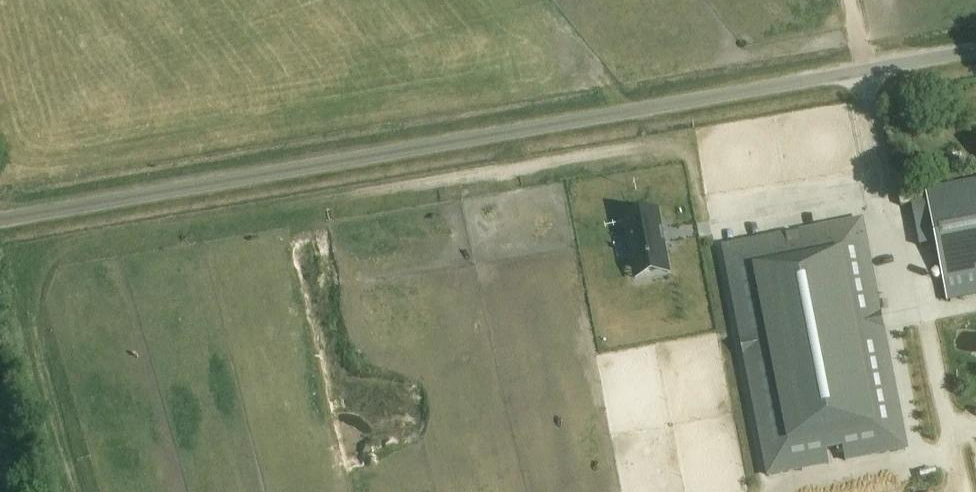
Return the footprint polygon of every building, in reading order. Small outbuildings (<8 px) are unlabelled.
[(975,295),(975,183),(927,192),(948,300),(975,295)] [(634,265),(665,259),(656,213),(625,219),(634,265)] [(724,249),(768,476),(829,465),(826,451),(842,448),(845,461),(906,450),(861,222),(724,249)] [(922,261),(935,258),(928,229),(916,232),(922,261)]
